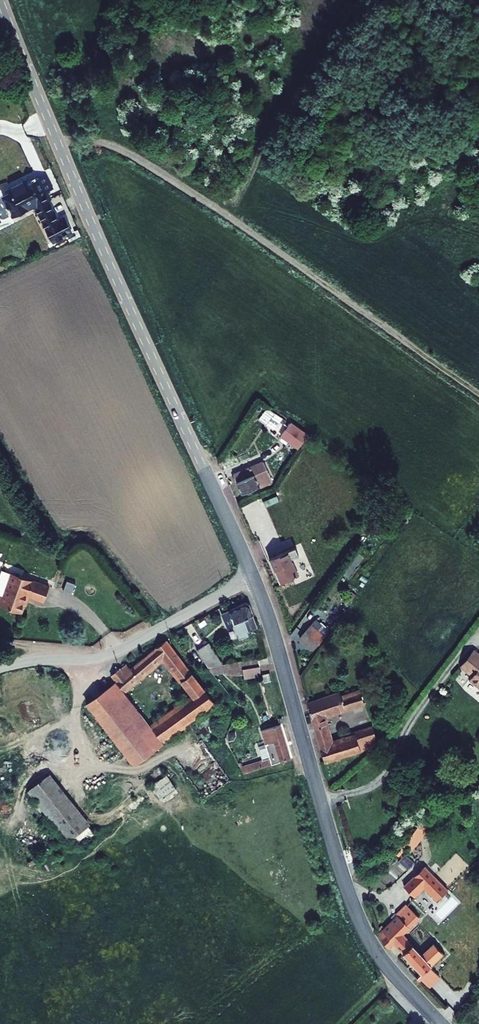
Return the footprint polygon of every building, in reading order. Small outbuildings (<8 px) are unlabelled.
[(7,219),(31,207),(50,244),(68,235),(61,222),(54,225),(33,183),(21,189),(19,184),(3,192),(6,196),(0,199),(0,205),(7,219)] [(260,418),(275,429),(284,417),(269,406),(260,418)] [(300,433),(288,425),(279,438),(292,446),(297,450),(305,437),(300,433)] [(271,484),(269,480),(265,471),(235,483),(240,496),(265,486),(271,484)] [(303,545),(267,561),(272,572),(291,564),(289,560),(306,552),(303,545)] [(21,616),(34,620),(41,602),(56,607),(62,592),(14,576),(6,600),(14,603),(11,613),(21,616)] [(220,611),(217,612),(219,617),(215,619),(218,627),(223,625),(227,635),(254,626),(249,613),(246,604),(240,603),(220,611)] [(322,639),(308,628),(298,641),(312,652),(322,639)] [(118,670),(110,677),(123,695),(162,663),(192,699),(152,730),(165,747),(185,730),(184,729),(214,705),(164,643),(163,644),(128,672),(125,668),(120,672),(118,670)] [(211,649),(200,658),(212,673),(227,669),(229,669),(211,649)] [(478,652),(464,670),(476,679),(473,683),(478,688),(478,653),(478,652)] [(212,673),(209,674),(214,681),(245,673),(259,669),(261,668),(259,661),(229,669),(227,669),(212,673)] [(259,669),(245,673),(247,681),(262,677),(259,669)] [(138,733),(156,754),(164,748),(114,686),(104,694),(85,710),(118,749),(138,733)] [(340,697),(339,694),(307,705),(322,765),(376,748),(372,732),(330,746),(324,720),(362,706),(358,692),(340,697)] [(279,727),(268,731),(263,733),(271,761),(241,770),(243,776),(289,761),(279,727)] [(138,733),(118,749),(136,771),(156,754),(138,733)] [(46,769),(24,788),(66,838),(88,820),(46,769)] [(175,787),(163,770),(147,782),(158,798),(175,787)] [(404,843),(413,850),(426,833),(418,826),(404,843)] [(408,868),(415,862),(406,853),(399,859),(408,868)] [(441,886),(416,865),(398,886),(409,896),(418,885),(432,897),(441,886)] [(403,905),(402,907),(378,934),(387,949),(388,948),(391,945),(398,953),(408,943),(400,935),(416,916),(403,905)] [(422,957),(408,943),(398,953),(420,974),(440,953),(432,946),(422,957)]
